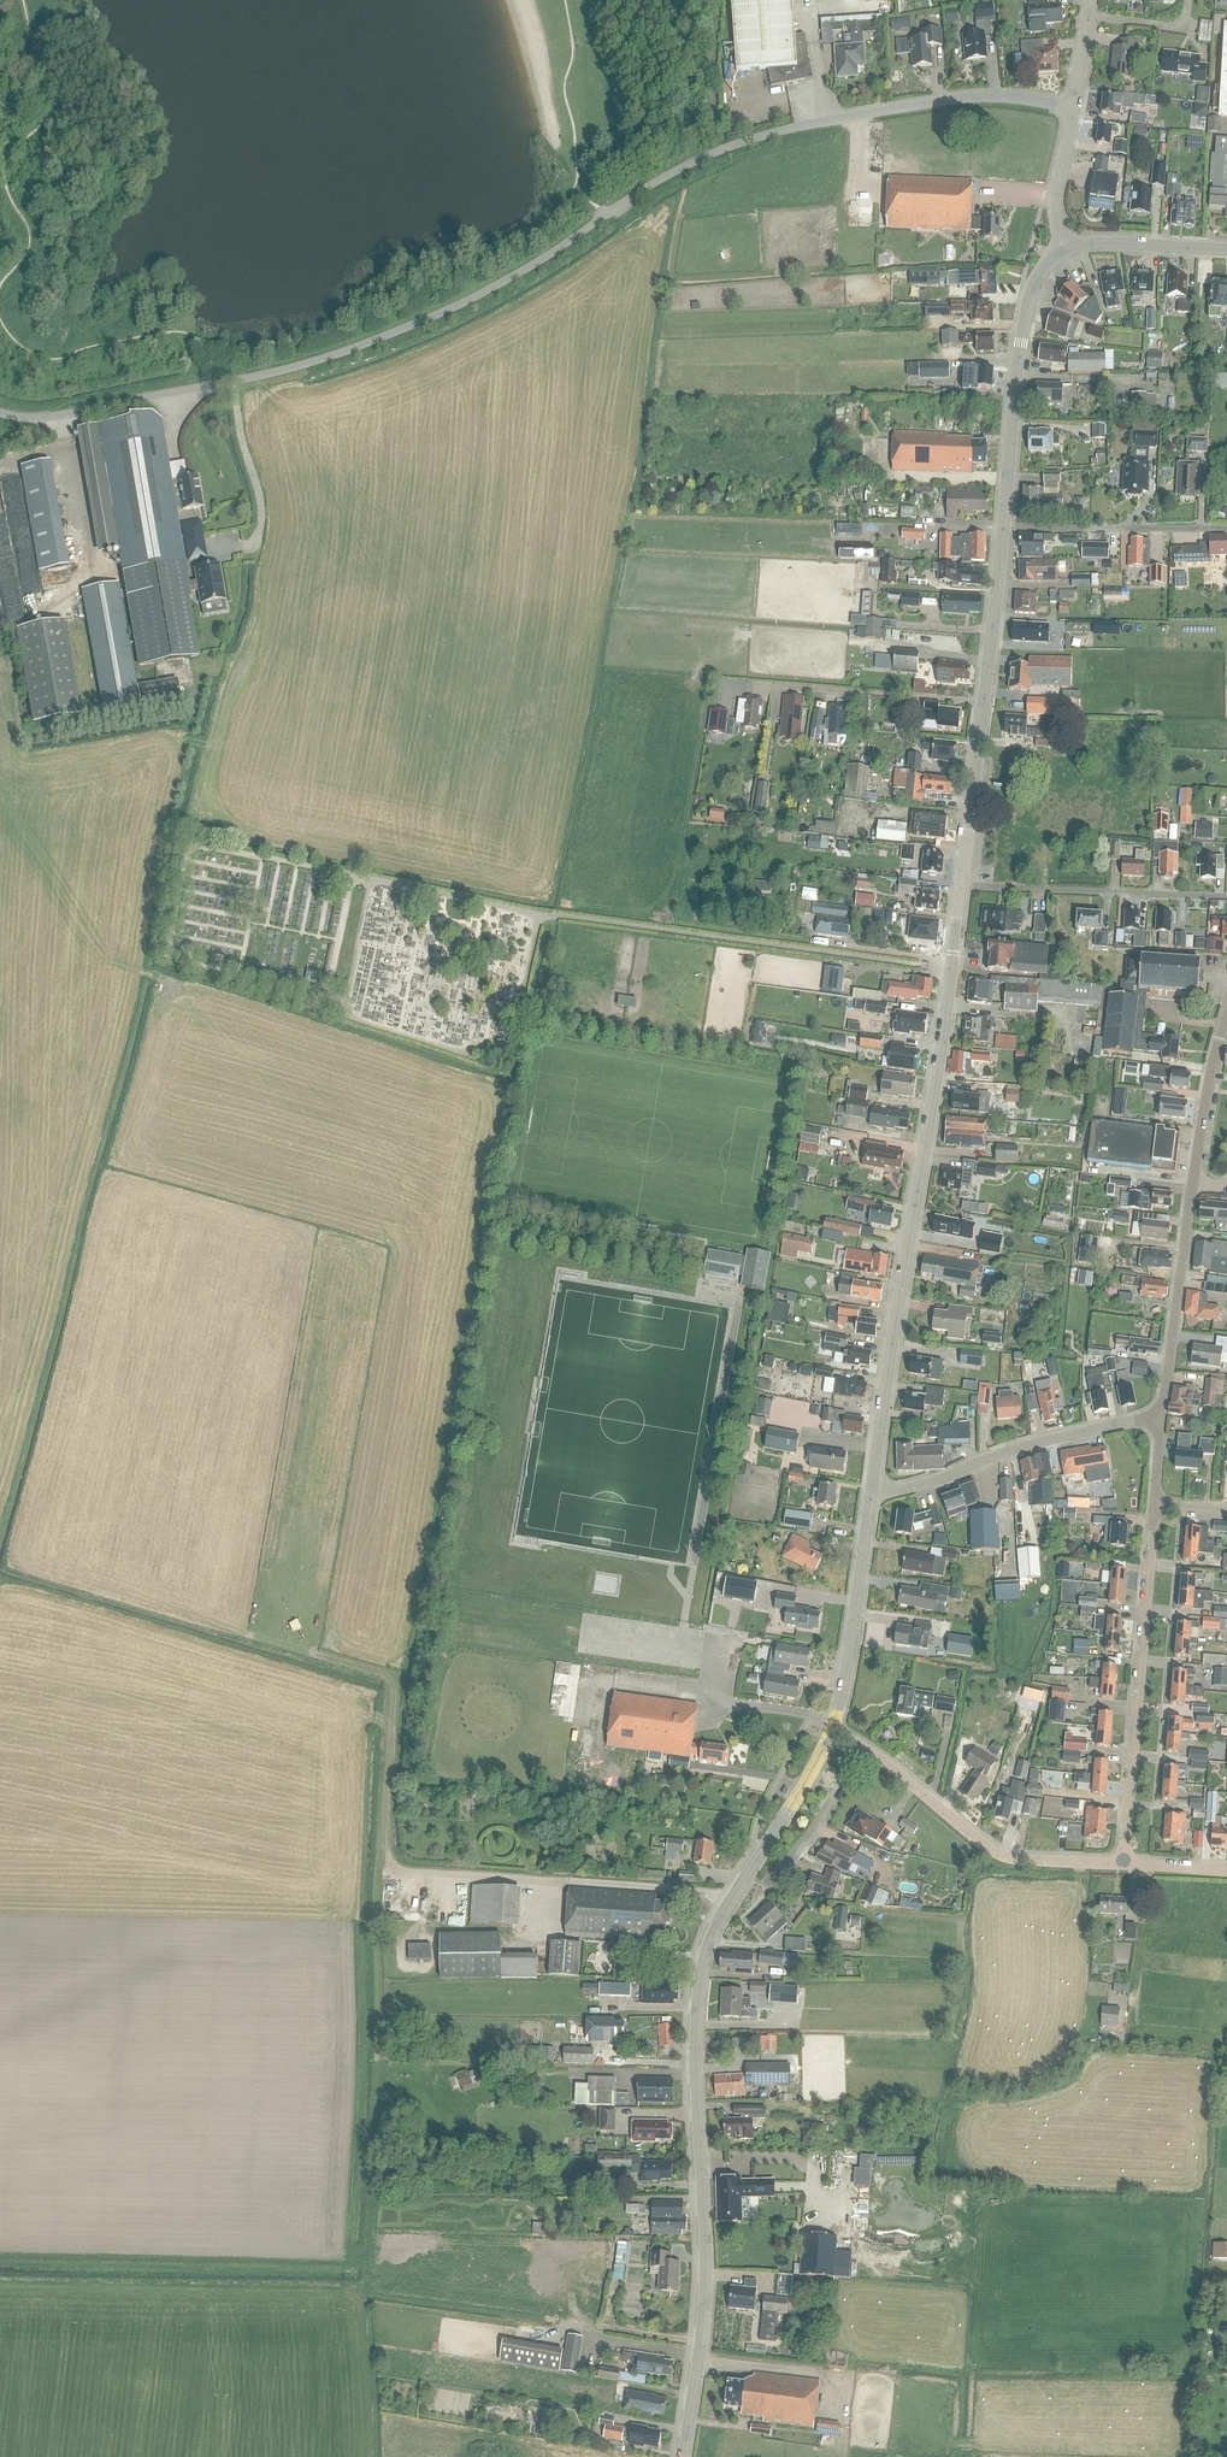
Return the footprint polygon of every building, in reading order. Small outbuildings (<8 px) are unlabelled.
[(796,46),(795,35),(793,0),(732,0),(737,72),(768,69),(771,87),(805,80),(802,66),(810,64),(806,46),(796,46)] [(1029,15),(1030,32),(1046,31),(1046,23),(1062,22),(1062,18),(1063,18),(1065,16),(1065,11),(1063,10),(1062,10),(1061,6),(1044,7),(1043,0),(1028,0),(1029,15)] [(882,4),(883,15),(897,14),(897,3),(882,4)] [(993,3),(974,5),(976,23),(990,21),(990,22),(995,22),(993,3)] [(901,19),(891,20),(892,30),(901,29),(901,19)] [(1201,20),(1200,41),(1213,41),(1213,20),(1201,20)] [(990,22),(990,21),(976,23),(977,34),(963,35),(964,44),(965,44),(967,61),(986,59),(983,37),(992,36),(990,22)] [(850,24),(851,34),(876,33),(875,22),(850,24)] [(1222,111),(1221,117),(1226,117),(1226,28),(1224,71),(1220,71),(1219,87),(1214,87),(1213,111),(1222,111)] [(911,52),(913,67),(932,66),(930,47),(942,46),(941,30),(922,32),(922,39),(910,40),(910,42),(907,42),(908,52),(911,52)] [(805,36),(795,35),(796,46),(806,46),(805,36)] [(1138,42),(1122,40),(1121,49),(1114,48),(1111,77),(1130,79),(1134,51),(1137,51),(1138,42)] [(1044,50),(1043,41),(1021,42),(1022,55),(1015,55),(1016,65),(1022,65),(1022,66),(1034,65),(1034,73),(1057,72),(1056,49),(1044,50)] [(865,65),(864,45),(835,47),(837,78),(857,76),(857,66),(865,65)] [(1193,82),(1205,83),(1207,65),(1199,64),(1200,57),(1175,54),(1175,53),(1164,51),(1162,72),(1194,76),(1193,82)] [(1210,103),(1211,88),(1199,86),(1197,101),(1210,103)] [(1160,98),(1135,95),(1123,94),(1122,97),(1116,96),(1116,97),(1103,96),(1101,114),(1114,115),(1115,107),(1133,109),(1134,105),(1158,108),(1160,98)] [(1193,117),(1206,119),(1208,107),(1196,105),(1193,117)] [(1131,114),(1130,123),(1142,124),(1142,128),(1149,128),(1149,125),(1145,125),(1145,123),(1149,124),(1150,116),(1146,116),(1131,114)] [(1208,132),(1218,133),(1219,119),(1208,119),(1208,132)] [(1111,128),(1099,127),(1097,145),(1109,146),(1111,133),(1117,134),(1118,128),(1111,128)] [(1135,127),(1133,140),(1145,141),(1147,129),(1135,127)] [(1216,139),(1215,155),(1211,155),(1210,183),(1213,183),(1213,192),(1211,192),(1209,208),(1226,210),(1226,218),(1226,140),(1216,139)] [(1116,140),(1114,154),(1127,155),(1128,142),(1116,140)] [(1167,145),(1160,145),(1159,156),(1166,157),(1167,145)] [(1096,157),(1095,171),(1107,173),(1109,158),(1096,157)] [(1166,167),(1153,166),(1151,186),(1164,187),(1166,167)] [(1118,177),(1104,175),(1102,184),(1092,182),(1089,209),(1114,212),(1118,177)] [(1194,228),(1196,202),(1180,201),(1180,194),(1178,194),(1179,175),(1168,175),(1166,197),(1173,198),(1171,226),(1194,228)] [(985,218),(985,219),(971,218),(973,181),(888,177),(886,228),(970,232),(970,231),(984,232),(984,240),(999,241),(1000,219),(985,218)] [(1152,190),(1133,188),(1130,212),(1149,215),(1152,190)] [(997,296),(995,269),(981,270),(981,272),(958,273),(959,287),(982,285),(982,297),(997,296)] [(909,271),(909,280),(940,280),(940,271),(909,271)] [(1106,300),(1107,306),(1118,304),(1117,298),(1116,292),(1123,291),(1121,276),(1120,272),(1119,272),(1101,275),(1104,294),(1105,294),(1106,300)] [(947,274),(947,287),(958,287),(957,273),(947,274)] [(1153,274),(1136,273),(1134,275),(1133,292),(1133,297),(1142,298),(1143,292),(1152,293),(1153,274)] [(1176,275),(1172,275),(1169,277),(1167,297),(1176,297),(1176,299),(1178,300),(1178,313),(1193,314),(1194,300),(1185,299),(1187,279),(1185,277),(1177,277),(1176,275)] [(1209,318),(1221,318),(1222,309),(1226,310),(1226,284),(1211,283),(1209,309),(1210,309),(1209,318)] [(1091,285),(1090,285),(1084,284),(1078,290),(1072,284),(1069,284),(1066,288),(1066,289),(1060,295),(1060,298),(1061,299),(1054,305),(1056,309),(1095,326),(1102,317),(1091,285)] [(967,305),(967,302),(951,303),(952,314),(967,313),(967,315),(972,315),(972,324),(983,324),(993,323),(993,305),(967,305)] [(1147,330),(1156,330),(1156,311),(1147,311),(1147,330)] [(1053,313),(1046,332),(1073,341),(1075,335),(1079,323),(1053,313)] [(1088,336),(1102,340),(1105,331),(1091,326),(1088,336)] [(942,332),(942,347),(959,347),(959,331),(942,332)] [(995,352),(994,334),(976,335),(976,336),(961,337),(962,344),(976,344),(977,353),(995,352)] [(1068,355),(1068,363),(1066,363),(1068,349),(1041,345),(1039,362),(1066,366),(1066,365),(1068,366),(1068,374),(1106,374),(1106,356),(1068,355)] [(1162,353),(1148,352),(1146,369),(1161,370),(1162,353)] [(919,364),(920,379),(950,379),(949,363),(919,364)] [(992,389),(993,368),(964,367),(962,390),(976,391),(976,388),(992,389)] [(1226,390),(1226,375),(1216,375),(1216,390),(1226,390)] [(1036,405),(1062,406),(1063,386),(1037,385),(1036,405)] [(1147,393),(1132,393),(1132,409),(1155,409),(1156,395),(1147,395),(1147,393)] [(836,409),(836,420),(843,421),(844,409),(836,409)] [(202,507),(196,477),(177,480),(178,481),(170,482),(159,419),(151,413),(128,417),(129,420),(77,429),(80,449),(86,448),(104,553),(120,550),(139,667),(199,656),(188,592),(198,591),(196,580),(186,582),(175,511),(182,510),(202,507)] [(1092,425),(1092,440),(1105,439),(1105,424),(1092,425)] [(1179,429),(1168,429),(1168,438),(1179,438),(1179,429)] [(1048,432),(1048,430),(1040,430),(1040,432),(1030,432),(1029,453),(1053,453),(1053,445),(1059,445),(1059,436),(1053,436),(1053,432),(1048,432)] [(973,465),(987,466),(988,442),(973,442),(973,438),(947,437),(948,433),(892,431),(891,470),(973,473),(973,465)] [(1157,449),(1158,434),(1133,432),(1133,447),(1129,461),(1124,461),(1123,492),(1128,493),(1128,497),(1142,498),(1142,493),(1147,494),(1150,449),(1157,449)] [(1208,440),(1188,438),(1187,453),(1207,454),(1208,440)] [(1106,465),(1106,455),(1096,456),(1097,459),(1092,460),(1092,466),(1106,465)] [(68,566),(50,461),(21,466),(39,571),(68,566)] [(1200,465),(1179,464),(1177,495),(1180,495),(1180,500),(1195,501),(1195,497),(1198,497),(1200,465)] [(1060,483),(1060,474),(1043,474),(1043,483),(1044,483),(1043,488),(1037,488),(1023,488),(1023,505),(1033,506),(1033,509),(1063,509),(1063,496),(1058,496),(1058,483),(1060,483)] [(934,487),(916,487),(915,506),(919,506),(919,493),(934,493),(934,487)] [(982,490),(948,489),(947,519),(959,519),(959,515),(973,515),(973,512),(989,513),(989,496),(982,496),(982,490)] [(902,507),(903,517),(917,516),(917,507),(902,507)] [(187,558),(206,556),(202,520),(182,522),(187,558)] [(854,526),(854,536),(863,536),(863,526),(854,526)] [(902,540),(925,541),(925,530),(902,529),(902,540)] [(961,539),(951,539),(952,535),(941,535),(940,559),(951,560),(951,558),(962,559),(962,564),(971,564),(971,561),(984,562),(985,536),(971,536),(961,536),(961,539)] [(1053,536),(1020,535),(1019,548),(1022,548),(1022,558),(1043,558),(1043,543),(1053,543),(1053,536)] [(1063,536),(1063,544),(1075,545),(1075,536),(1063,536)] [(1226,537),(1210,537),(1210,544),(1200,544),(1200,547),(1186,547),(1187,564),(1211,563),(1211,557),(1226,556),(1226,540),(1226,537)] [(1128,548),(1128,567),(1150,568),(1150,540),(1132,540),(1131,548),(1128,548)] [(1108,545),(1084,545),(1084,558),(1108,558),(1108,545)] [(849,559),(873,559),(873,546),(839,546),(839,559),(849,559)] [(881,583),(896,584),(897,573),(895,572),(895,562),(882,561),(881,583)] [(1019,563),(1020,582),(1033,582),(1059,581),(1059,561),(1034,561),(1034,563),(1019,563)] [(218,565),(194,569),(196,580),(198,591),(200,605),(224,601),(218,565)] [(960,567),(940,565),(938,582),(952,583),(952,588),(959,588),(959,585),(981,586),(983,568),(960,566),(960,567)] [(1150,568),(1149,585),(1164,585),(1164,568),(1150,568)] [(1174,574),(1175,589),(1187,588),(1187,574),(1174,574)] [(1090,588),(1090,575),(1072,576),(1072,588),(1090,588)] [(909,585),(926,587),(927,578),(909,577),(909,585)] [(128,644),(118,583),(81,589),(103,713),(138,707),(128,644)] [(1059,591),(1059,600),(1075,600),(1074,591),(1059,591)] [(920,593),(903,592),(902,606),(919,608),(920,593)] [(861,616),(872,617),(874,594),(863,593),(861,616)] [(966,613),(980,614),(981,596),(943,594),(942,614),(966,615),(966,613)] [(1015,613),(1035,614),(1036,595),(1016,594),(1015,613)] [(1100,596),(1092,596),(1092,610),(1100,610),(1100,596)] [(1059,613),(1068,614),(1068,604),(1059,604),(1059,613)] [(866,629),(880,630),(881,620),(867,619),(866,629)] [(1106,635),(1119,635),(1119,621),(1106,621),(1106,635)] [(1013,622),(1011,643),(1048,645),(1050,624),(1013,622)] [(79,718),(63,623),(15,631),(32,726),(79,718)] [(880,639),(880,630),(866,629),(858,628),(857,638),(880,639)] [(917,672),(919,653),(895,651),(893,670),(917,672)] [(1072,659),(1029,657),(1029,666),(1011,665),(1009,690),(1030,692),(1030,686),(1071,687),(1072,659)] [(966,663),(939,660),(937,682),(954,684),(955,680),(969,681),(970,668),(966,667),(966,663)] [(1063,690),(1063,707),(1081,707),(1081,690),(1063,690)] [(804,698),(784,696),(780,738),(786,739),(785,742),(799,744),(804,698)] [(762,700),(745,698),(744,701),(739,700),(736,723),(745,724),(744,728),(756,729),(756,726),(759,726),(762,700)] [(1044,715),(1044,699),(1027,699),(1027,715),(1044,715)] [(940,704),(925,702),(923,721),(938,722),(937,727),(959,729),(960,719),(961,719),(962,712),(960,712),(961,711),(939,708),(940,704)] [(847,707),(830,705),(828,720),(826,720),(825,731),(830,732),(830,735),(841,736),(841,733),(844,733),(847,707)] [(809,740),(819,742),(824,712),(814,710),(811,729),(809,740)] [(712,711),(709,734),(733,737),(734,720),(728,719),(728,713),(712,711)] [(1027,718),(1006,716),(1006,718),(1004,718),(1004,725),(1005,725),(1005,734),(1012,735),(1012,739),(1018,739),(1018,737),(1026,737),(1043,738),(1043,731),(1026,730),(1027,718)] [(1073,719),(1073,738),(1086,738),(1086,719),(1073,719)] [(1035,746),(1055,748),(1056,741),(1036,740),(1035,746)] [(934,741),(934,742),(923,741),(922,751),(933,752),(932,761),(955,763),(957,744),(934,741)] [(908,754),(907,769),(920,771),(922,756),(908,754)] [(865,798),(869,766),(849,763),(844,795),(865,798)] [(933,778),(925,777),(911,775),(911,771),(896,770),(894,789),(906,790),(904,806),(921,808),(922,800),(925,800),(926,793),(932,793),(951,795),(953,780),(933,778)] [(770,784),(759,783),(754,813),(766,814),(770,784)] [(803,800),(815,802),(818,789),(806,786),(803,800)] [(1182,790),(1181,807),(1185,807),(1190,808),(1191,790),(1182,790)] [(1181,807),(1180,824),(1191,825),(1192,814),(1192,808),(1190,808),(1185,807),(1181,807)] [(726,811),(710,809),(709,819),(724,821),(726,811)] [(1155,809),(1154,833),(1162,833),(1163,826),(1167,826),(1167,809),(1155,809)] [(945,840),(946,838),(948,837),(948,833),(946,831),(948,817),(913,814),(911,836),(945,840)] [(876,840),(905,843),(907,824),(878,821),(876,840)] [(815,832),(834,834),(834,825),(816,823),(815,832)] [(1207,840),(1209,824),(1195,823),(1194,838),(1207,840)] [(808,848),(828,850),(829,837),(821,837),(821,838),(809,837),(808,848)] [(1110,861),(1117,861),(1119,861),(1120,842),(1111,842),(1110,861)] [(1178,843),(1154,843),(1154,859),(1160,860),(1160,874),(1161,874),(1161,879),(1173,880),(1173,874),(1177,874),(1177,854),(1178,843)] [(838,844),(838,852),(847,853),(848,844),(838,844)] [(1202,844),(1193,844),(1192,853),(1202,853),(1202,844)] [(915,846),(902,845),(901,860),(914,862),(915,846)] [(1122,876),(1144,877),(1145,852),(1136,851),(1135,862),(1123,861),(1122,876)] [(921,873),(942,876),(944,855),(924,853),(921,873)] [(1224,857),(1211,856),(1211,859),(1197,858),(1197,867),(1201,867),(1201,879),(1215,880),(1216,871),(1224,871),(1224,857)] [(872,880),(858,879),(857,889),(871,890),(872,880)] [(916,910),(937,912),(940,893),(916,890),(917,882),(900,880),(898,894),(915,896),(915,900),(917,900),(916,910)] [(753,882),(753,892),(771,892),(771,883),(753,882)] [(856,895),(855,906),(874,908),(876,897),(856,895)] [(803,902),(802,914),(809,915),(811,903),(803,902)] [(847,909),(813,904),(812,915),(818,916),(816,933),(844,937),(844,934),(848,934),(849,923),(846,922),(847,909)] [(1022,926),(1022,923),(1023,913),(1006,911),(1006,910),(984,908),(982,930),(1004,932),(1013,933),(1013,925),(1022,926)] [(1140,912),(1125,911),(1124,930),(1125,931),(1124,935),(1134,936),(1133,948),(1144,948),(1145,932),(1139,931),(1140,912)] [(892,914),(876,912),(875,921),(891,923),(892,914)] [(1095,947),(1108,948),(1109,934),(1101,933),(1103,914),(1077,912),(1076,929),(1096,931),(1095,947)] [(1170,933),(1171,914),(1157,913),(1156,932),(1160,932),(1159,946),(1168,947),(1169,933),(1170,933)] [(1035,915),(1034,934),(1035,934),(1034,941),(1044,942),(1045,938),(1045,934),(1045,932),(1046,916),(1036,915),(1035,915)] [(936,942),(937,927),(938,922),(911,919),(909,938),(936,942)] [(1213,919),(1212,926),(1223,927),(1222,935),(1226,936),(1226,920),(1213,919)] [(1175,948),(1186,948),(1186,933),(1175,933),(1175,948)] [(1205,939),(1196,939),(1195,949),(1205,950),(1205,939)] [(1224,940),(1207,939),(1206,951),(1223,952),(1224,940)] [(1048,946),(990,942),(988,971),(1040,974),(1040,980),(1060,981),(1060,972),(1047,971),(1048,946)] [(1200,970),(1200,961),(1141,957),(1141,962),(1127,961),(1126,980),(1121,980),(1120,995),(1125,996),(1125,995),(1146,997),(1147,989),(1198,993),(1199,985),(1203,985),(1204,970),(1200,970)] [(824,975),(822,992),(842,995),(844,978),(824,975)] [(933,980),(913,977),(912,986),(888,983),(886,996),(917,1000),(918,997),(930,999),(933,980)] [(1004,1010),(1036,1014),(1040,981),(991,977),(991,982),(970,980),(968,1002),(991,1005),(994,983),(1006,984),(1004,1010)] [(1038,1002),(1100,1008),(1101,986),(1040,981),(1038,1002)] [(1120,995),(1110,994),(1103,1052),(1132,1055),(1132,1050),(1163,1054),(1162,1061),(1177,1062),(1179,1039),(1164,1038),(1164,1043),(1156,1042),(1157,1036),(1142,1035),(1146,997),(1125,995),(1125,996),(1120,995)] [(856,1001),(854,1010),(865,1012),(866,1002),(856,1001)] [(865,1013),(886,1016),(888,1005),(866,1002),(865,1012),(865,1013)] [(928,1017),(897,1012),(894,1033),(911,1035),(911,1033),(925,1035),(928,1017)] [(987,1018),(979,1017),(979,1019),(966,1018),(964,1037),(974,1038),(973,1042),(992,1043),(993,1032),(986,1031),(987,1018)] [(752,1029),(750,1037),(752,1037),(751,1044),(761,1046),(762,1039),(766,1040),(767,1032),(764,1032),(765,1025),(755,1023),(754,1030),(752,1029)] [(883,1038),(861,1034),(859,1047),(881,1050),(883,1038)] [(995,1046),(1015,1048),(1016,1039),(1014,1037),(996,1035),(995,1046)] [(1103,1039),(1096,1038),(1093,1057),(1100,1058),(1103,1039)] [(507,1043),(497,1041),(495,1053),(504,1055),(507,1043)] [(889,1068),(916,1072),(919,1051),(905,1049),(906,1045),(892,1043),(889,1068)] [(989,1063),(990,1054),(972,1052),(972,1055),(967,1054),(954,1053),(954,1061),(949,1060),(948,1074),(970,1076),(971,1061),(989,1063)] [(1016,1052),(1015,1061),(1024,1062),(1025,1053),(1016,1052)] [(1125,1072),(1137,1074),(1139,1064),(1126,1062),(1125,1072)] [(1149,1078),(1170,1080),(1170,1088),(1189,1090),(1191,1075),(1171,1073),(1172,1068),(1150,1066),(1149,1078)] [(906,1075),(884,1072),(881,1095),(898,1097),(899,1096),(913,1098),(915,1079),(905,1077),(906,1075)] [(1143,1090),(1162,1092),(1163,1082),(1144,1080),(1143,1090)] [(851,1082),(847,1081),(845,1098),(867,1101),(869,1089),(851,1086),(851,1082)] [(1006,1103),(1019,1104),(1019,1092),(1007,1091),(1006,1103)] [(953,1093),(951,1110),(978,1113),(989,1114),(990,1094),(979,1093),(979,1096),(953,1093)] [(1159,1117),(1185,1120),(1188,1102),(1177,1101),(1178,1095),(1162,1093),(1159,1117)] [(1111,1114),(1113,1097),(1099,1095),(1097,1112),(1111,1114)] [(847,1107),(846,1113),(846,1116),(867,1119),(869,1103),(839,1099),(838,1102),(848,1104),(848,1107),(847,1107)] [(1113,1114),(1124,1115),(1125,1106),(1114,1105),(1113,1114)] [(894,1128),(908,1130),(910,1116),(899,1114),(900,1113),(872,1110),(870,1127),(894,1130),(894,1128)] [(987,1135),(988,1121),(947,1118),(946,1132),(987,1135)] [(1171,1130),(1093,1120),(1087,1163),(1175,1174),(1180,1131),(1179,1134),(1171,1133),(1171,1130)] [(822,1130),(802,1127),(800,1142),(819,1145),(822,1130)] [(986,1151),(987,1135),(946,1132),(945,1145),(960,1147),(960,1149),(986,1151)] [(888,1145),(866,1142),(862,1166),(884,1169),(884,1167),(901,1170),(904,1153),(887,1150),(888,1145)] [(1018,1147),(997,1145),(995,1162),(1017,1163),(1018,1147)] [(799,1151),(821,1155),(822,1150),(800,1146),(799,1151)] [(996,1173),(1006,1174),(1007,1167),(980,1163),(978,1176),(995,1179),(996,1173)] [(806,1182),(809,1170),(796,1167),(793,1179),(806,1182)] [(974,1170),(962,1169),(962,1171),(944,1169),(941,1187),(960,1190),(960,1187),(971,1188),(974,1170)] [(1108,1185),(1107,1196),(1114,1197),(1115,1187),(1130,1189),(1131,1179),(1110,1177),(1110,1185),(1108,1185)] [(852,1193),(860,1195),(862,1189),(859,1186),(854,1184),(852,1193)] [(885,1190),(889,1195),(896,1191),(892,1185),(885,1190)] [(1152,1206),(1171,1208),(1173,1194),(1154,1191),(1153,1193),(1147,1192),(1146,1194),(1130,1192),(1128,1209),(1151,1211),(1152,1206)] [(848,1197),(846,1210),(871,1215),(870,1223),(890,1227),(891,1225),(892,1224),(893,1221),(892,1219),(893,1211),(893,1210),(889,1209),(889,1210),(873,1207),(874,1202),(848,1197)] [(962,1202),(961,1211),(968,1212),(970,1203),(962,1202)] [(1226,1225),(1226,1205),(1206,1203),(1206,1205),(1201,1205),(1199,1220),(1216,1221),(1215,1224),(1226,1225)] [(1039,1217),(1033,1206),(1023,1212),(1029,1223),(1039,1217)] [(1052,1206),(1051,1213),(1060,1214),(1064,1214),(1065,1207),(1052,1206)] [(1128,1214),(1116,1213),(1115,1222),(1127,1223),(1128,1214)] [(1158,1216),(1135,1213),(1134,1223),(1143,1224),(1141,1238),(1167,1241),(1169,1224),(1157,1223),(1158,1216)] [(972,1240),(975,1224),(956,1221),(936,1217),(933,1233),(972,1240)] [(825,1220),(823,1230),(850,1235),(858,1237),(860,1237),(862,1227),(847,1224),(825,1220)] [(814,1240),(785,1235),(781,1256),(797,1259),(798,1252),(812,1254),(814,1240)] [(1078,1262),(1095,1265),(1099,1239),(1082,1236),(1078,1262)] [(999,1255),(1001,1243),(981,1239),(979,1251),(999,1255)] [(1213,1242),(1212,1245),(1196,1243),(1195,1256),(1225,1260),(1226,1260),(1226,1244),(1213,1242)] [(1169,1252),(1142,1248),(1139,1269),(1148,1270),(1148,1268),(1160,1269),(1161,1268),(1171,1270),(1172,1256),(1169,1255),(1169,1252)] [(841,1249),(838,1264),(843,1265),(846,1250),(841,1249)] [(872,1275),(885,1277),(888,1258),(875,1256),(875,1254),(847,1250),(844,1270),(872,1275)] [(770,1255),(748,1251),(746,1258),(742,1257),(709,1251),(705,1275),(738,1281),(738,1275),(743,1276),(741,1287),(764,1291),(770,1255)] [(979,1265),(924,1255),(922,1273),(935,1276),(934,1279),(941,1281),(941,1282),(962,1285),(960,1296),(973,1299),(979,1265)] [(1225,1260),(1195,1256),(1193,1269),(1209,1271),(1209,1273),(1226,1276),(1226,1260),(1225,1260)] [(1078,1285),(1091,1287),(1093,1273),(1080,1271),(1078,1285)] [(842,1273),(838,1296),(850,1297),(850,1298),(881,1303),(884,1285),(857,1282),(858,1276),(842,1273)] [(1163,1296),(1167,1297),(1168,1286),(1165,1285),(1165,1282),(1123,1276),(1121,1286),(1141,1289),(1140,1296),(1163,1299),(1163,1296)] [(1226,1285),(1226,1278),(1208,1276),(1207,1283),(1226,1285)] [(1217,1285),(1216,1294),(1226,1295),(1226,1286),(1217,1285)] [(1208,1295),(1188,1292),(1185,1314),(1197,1316),(1197,1319),(1218,1321),(1219,1307),(1206,1306),(1208,1295)] [(1133,1295),(1119,1293),(1118,1301),(1132,1303),(1133,1295)] [(768,1320),(787,1324),(791,1304),(772,1300),(768,1320)] [(856,1334),(876,1337),(878,1322),(859,1319),(860,1309),(840,1306),(838,1323),(857,1326),(856,1334)] [(972,1309),(952,1307),(951,1314),(935,1312),(933,1330),(949,1332),(948,1338),(963,1340),(966,1318),(971,1318),(972,1309)] [(769,1324),(768,1332),(774,1333),(776,1325),(769,1324)] [(983,1343),(1000,1346),(1002,1334),(984,1332),(983,1343)] [(871,1361),(872,1362),(873,1356),(871,1355),(872,1353),(862,1351),(863,1350),(847,1347),(848,1338),(827,1335),(824,1352),(845,1355),(844,1365),(860,1367),(860,1366),(870,1367),(871,1361)] [(1146,1354),(1159,1356),(1161,1345),(1151,1344),(1151,1342),(1130,1339),(1111,1336),(1110,1345),(1129,1347),(1128,1353),(1146,1356),(1146,1354)] [(1226,1354),(1226,1339),(1217,1337),(1216,1347),(1193,1344),(1191,1364),(1220,1368),(1222,1354),(1226,1354)] [(1112,1349),(1088,1347),(1088,1355),(1111,1357),(1112,1349)] [(983,1353),(962,1350),(960,1365),(982,1367),(983,1353)] [(1022,1355),(1014,1354),(1014,1361),(1015,1361),(1014,1366),(1021,1366),(1022,1355)] [(774,1364),(775,1357),(765,1355),(764,1362),(774,1364)] [(932,1360),(932,1361),(911,1358),(909,1374),(929,1377),(929,1380),(940,1381),(943,1362),(932,1360)] [(1116,1372),(1113,1358),(1106,1360),(1109,1373),(1116,1372)] [(1054,1359),(1046,1360),(1048,1366),(1051,1368),(1056,1367),(1054,1359)] [(1147,1376),(1149,1361),(1135,1359),(1133,1374),(1147,1376)] [(1046,1361),(1033,1363),(1035,1372),(1048,1369),(1048,1366),(1046,1361)] [(789,1370),(792,1373),(796,1371),(798,1367),(794,1364),(790,1365),(789,1370)] [(813,1369),(801,1366),(799,1375),(811,1377),(813,1369)] [(834,1371),(817,1367),(815,1376),(832,1379),(834,1371)] [(1132,1386),(1130,1386),(1127,1371),(1116,1373),(1119,1388),(1117,1388),(1121,1408),(1136,1405),(1132,1386)] [(1087,1378),(1094,1414),(1109,1411),(1105,1392),(1106,1392),(1102,1375),(1087,1378)] [(1203,1407),(1215,1409),(1220,1404),(1224,1377),(1211,1375),(1210,1380),(1206,1379),(1203,1407)] [(772,1381),(759,1379),(758,1389),(770,1392),(772,1381)] [(866,1398),(866,1396),(867,1385),(858,1384),(858,1383),(836,1380),(834,1396),(852,1398),(853,1396),(866,1398)] [(1061,1399),(1055,1400),(1051,1380),(1036,1384),(1041,1411),(1043,1411),(1046,1424),(1048,1423),(1048,1425),(1054,1423),(1054,1422),(1056,1422),(1054,1412),(1063,1410),(1061,1399)] [(992,1385),(979,1383),(979,1389),(980,1389),(978,1405),(990,1406),(992,1385)] [(1195,1387),(1187,1386),(1186,1389),(1174,1387),(1172,1405),(1169,1405),(1168,1414),(1184,1416),(1184,1415),(1191,1416),(1192,1408),(1199,1409),(1200,1397),(1194,1396),(1195,1387)] [(939,1399),(943,1399),(945,1389),(927,1387),(925,1396),(917,1395),(917,1396),(906,1395),(904,1410),(923,1412),(924,1405),(938,1407),(939,1399)] [(1020,1398),(1013,1398),(1013,1391),(1002,1392),(1002,1399),(996,1399),(998,1420),(1012,1419),(1012,1420),(1014,1420),(1014,1419),(1021,1418),(1020,1398)] [(1025,1396),(1028,1413),(1038,1410),(1035,1394),(1025,1396)] [(757,1415),(770,1417),(773,1402),(760,1399),(757,1415)] [(846,1412),(825,1409),(823,1422),(833,1424),(833,1423),(844,1424),(843,1432),(862,1435),(864,1420),(845,1417),(846,1412)] [(766,1420),(751,1417),(750,1425),(765,1428),(766,1420)] [(1197,1428),(1198,1420),(1188,1420),(1187,1427),(1197,1428)] [(1198,1420),(1197,1428),(1207,1429),(1208,1421),(1198,1420)] [(970,1445),(970,1423),(951,1423),(951,1427),(938,1427),(938,1446),(970,1445)] [(741,1439),(751,1441),(753,1431),(743,1429),(741,1439)] [(765,1448),(796,1455),(799,1435),(769,1429),(765,1448)] [(1177,1452),(1175,1469),(1188,1470),(1190,1453),(1191,1436),(1179,1435),(1177,1452)] [(1214,1456),(1216,1441),(1200,1439),(1200,1445),(1197,1454),(1190,1453),(1188,1470),(1201,1471),(1203,1455),(1214,1456)] [(742,1451),(749,1452),(751,1442),(743,1441),(742,1451)] [(912,1448),(912,1444),(897,1445),(898,1472),(913,1472),(913,1471),(945,1470),(943,1446),(912,1448)] [(1091,1448),(1061,1453),(1064,1476),(1086,1473),(1088,1484),(1111,1480),(1106,1448),(1092,1451),(1091,1448)] [(810,1468),(843,1472),(846,1453),(813,1449),(810,1468)] [(1031,1483),(1031,1507),(1052,1506),(1051,1479),(1053,1479),(1048,1455),(1035,1457),(1036,1459),(1030,1461),(1028,1459),(1023,1460),(1022,1462),(1021,1462),(1025,1484),(1031,1483)] [(750,1478),(752,1466),(741,1464),(739,1476),(750,1478)] [(949,1518),(958,1515),(968,1511),(966,1508),(977,1504),(976,1501),(980,1500),(973,1480),(958,1486),(960,1492),(942,1498),(949,1518)] [(1000,1480),(1000,1502),(1012,1502),(1012,1480),(1000,1480)] [(837,1488),(821,1485),(820,1490),(814,1489),(812,1500),(819,1501),(818,1506),(833,1508),(834,1506),(836,1506),(837,1500),(835,1500),(837,1488)] [(1104,1508),(1117,1508),(1116,1486),(1102,1487),(1104,1508)] [(1080,1509),(1081,1500),(1068,1500),(1067,1509),(1080,1509)] [(942,1525),(937,1506),(929,1508),(930,1512),(913,1516),(914,1514),(899,1513),(896,1534),(911,1536),(912,1526),(932,1520),(934,1527),(942,1525)] [(1076,1510),(1064,1509),(1063,1519),(1075,1520),(1076,1510)] [(813,1515),(786,1511),(784,1526),(811,1529),(811,1530),(814,1515),(813,1515)] [(999,1537),(995,1537),(994,1512),(973,1513),(974,1552),(1000,1551),(999,1537)] [(1049,1515),(1038,1515),(1037,1531),(1049,1532),(1049,1515)] [(1125,1548),(1127,1527),(1120,1526),(1120,1519),(1094,1517),(1093,1525),(1105,1526),(1104,1546),(1125,1548)] [(1214,1522),(1214,1531),(1226,1532),(1226,1523),(1214,1522)] [(1207,1541),(1208,1528),(1200,1527),(1199,1529),(1186,1528),(1185,1545),(1198,1546),(1198,1543),(1207,1544),(1207,1546),(1213,1547),(1214,1541),(1207,1541)] [(933,1545),(945,1547),(946,1536),(935,1534),(933,1545)] [(805,1566),(815,1571),(822,1557),(805,1549),(808,1543),(793,1536),(784,1557),(805,1567),(805,1566)] [(1207,1546),(1207,1544),(1198,1543),(1198,1546),(1185,1545),(1184,1561),(1197,1563),(1197,1554),(1213,1555),(1213,1547),(1207,1546)] [(1040,1577),(1038,1548),(1017,1550),(1019,1579),(1040,1577)] [(942,1558),(956,1561),(958,1552),(944,1550),(942,1558)] [(935,1558),(906,1552),(902,1570),(931,1575),(944,1578),(947,1560),(935,1558)] [(1102,1560),(1087,1559),(1086,1569),(1101,1570),(1102,1560)] [(1115,1568),(1126,1569),(1127,1562),(1115,1561),(1115,1568)] [(1057,1578),(1068,1579),(1069,1565),(1058,1564),(1057,1578)] [(1124,1588),(1125,1571),(1113,1570),(1113,1568),(1104,1567),(1104,1573),(1112,1574),(1111,1584),(1111,1587),(1124,1588)] [(1204,1581),(1204,1576),(1195,1575),(1195,1577),(1182,1576),(1181,1593),(1194,1594),(1194,1591),(1195,1580),(1204,1581)] [(726,1578),(722,1598),(755,1604),(758,1583),(726,1578)] [(1021,1601),(1020,1582),(995,1584),(996,1602),(1021,1601)] [(1111,1587),(1111,1584),(1103,1584),(1102,1589),(1111,1590),(1110,1604),(1123,1605),(1124,1588),(1111,1587)] [(945,1614),(948,1598),(950,1589),(932,1585),(931,1594),(902,1588),(898,1604),(935,1612),(945,1614)] [(950,1599),(960,1601),(962,1592),(952,1590),(950,1599)] [(1212,1603),(1213,1593),(1194,1591),(1194,1594),(1181,1593),(1179,1609),(1192,1610),(1193,1609),(1203,1610),(1203,1603),(1212,1603)] [(796,1597),(777,1594),(775,1609),(787,1611),(785,1625),(797,1627),(797,1628),(813,1631),(813,1629),(818,1630),(820,1614),(803,1611),(804,1609),(795,1607),(796,1597)] [(1097,1599),(1079,1598),(1079,1606),(1096,1608),(1097,1599)] [(1096,1608),(1081,1607),(1080,1617),(1093,1618),(1093,1615),(1096,1615),(1096,1608)] [(1215,1607),(1214,1618),(1226,1619),(1226,1608),(1215,1607)] [(1108,1618),(1109,1616),(1100,1615),(1100,1616),(1096,1616),(1094,1631),(1098,1632),(1099,1631),(1107,1632),(1107,1635),(1120,1636),(1121,1619),(1108,1618)] [(1220,1619),(1204,1618),(1203,1628),(1219,1630),(1220,1619)] [(895,1645),(927,1649),(931,1624),(916,1622),(915,1628),(897,1626),(895,1645)] [(1177,1640),(1190,1641),(1190,1639),(1198,1640),(1200,1623),(1191,1622),(1191,1625),(1178,1624),(1177,1640)] [(1118,1652),(1120,1636),(1107,1635),(1107,1632),(1099,1631),(1098,1632),(1098,1637),(1106,1637),(1105,1651),(1118,1652)] [(973,1640),(949,1636),(947,1654),(971,1657),(973,1640)] [(1198,1642),(1198,1640),(1190,1639),(1190,1641),(1177,1640),(1175,1657),(1188,1658),(1189,1644),(1198,1645),(1198,1647),(1205,1648),(1205,1643),(1198,1642)] [(1074,1640),(1074,1654),(1088,1655),(1089,1641),(1074,1640)] [(772,1648),(768,1669),(789,1673),(791,1665),(806,1668),(809,1651),(778,1645),(777,1649),(772,1648)] [(1226,1667),(1226,1657),(1203,1655),(1203,1665),(1226,1667)] [(1116,1683),(1117,1667),(1104,1666),(1104,1663),(1096,1663),(1095,1668),(1104,1669),(1103,1680),(1103,1682),(1116,1683)] [(785,1672),(789,1673),(768,1669),(764,1693),(796,1699),(799,1682),(783,1679),(785,1672)] [(1226,1686),(1226,1670),(1215,1669),(1214,1685),(1226,1686)] [(1195,1677),(1196,1671),(1187,1670),(1187,1673),(1174,1671),(1172,1688),(1185,1689),(1186,1687),(1187,1676),(1195,1677)] [(951,1672),(952,1682),(959,1681),(958,1671),(951,1672)] [(1103,1682),(1103,1680),(1090,1678),(1089,1689),(1102,1690),(1101,1699),(1114,1700),(1116,1683),(1103,1682)] [(1052,1700),(1069,1702),(1070,1689),(1053,1687),(1052,1700)] [(1203,1698),(1204,1688),(1186,1687),(1185,1689),(1172,1688),(1171,1705),(1184,1706),(1185,1696),(1203,1698)] [(915,1691),(901,1689),(897,1715),(911,1717),(916,1718),(919,1718),(921,1707),(932,1709),(934,1697),(927,1696),(928,1694),(915,1691)] [(1025,1689),(1022,1699),(1042,1704),(1044,1693),(1025,1689)] [(692,1744),(693,1744),(698,1705),(614,1694),(607,1746),(649,1752),(662,1754),(691,1757),(691,1755),(692,1744)] [(935,1711),(953,1714),(956,1700),(937,1697),(935,1711)] [(1066,1702),(1050,1701),(1049,1721),(1064,1723),(1066,1702)] [(1192,1713),(1209,1714),(1209,1706),(1192,1705),(1192,1713)] [(1111,1731),(1113,1714),(1100,1713),(1100,1711),(1092,1710),(1091,1716),(1099,1717),(1099,1727),(1098,1730),(1111,1731)] [(1214,1715),(1197,1714),(1197,1724),(1214,1725),(1214,1715)] [(1193,1730),(1194,1721),(1170,1719),(1168,1736),(1181,1737),(1181,1734),(1182,1729),(1193,1730)] [(1110,1748),(1111,1731),(1098,1730),(1099,1727),(1084,1726),(1083,1732),(1086,1733),(1086,1738),(1098,1739),(1097,1747),(1110,1748)] [(1198,1741),(1198,1736),(1181,1734),(1181,1737),(1168,1736),(1167,1752),(1180,1754),(1181,1740),(1198,1741)] [(1064,1750),(1087,1751),(1087,1740),(1071,1739),(1071,1745),(1064,1744),(1064,1750)] [(989,1751),(998,1756),(1004,1747),(995,1741),(989,1751)] [(691,1755),(691,1757),(691,1755),(700,1757),(700,1761),(725,1765),(727,1748),(702,1744),(702,1745),(693,1744),(692,1744),(691,1755)] [(983,1774),(987,1776),(996,1762),(976,1749),(966,1763),(977,1770),(975,1773),(974,1772),(965,1787),(967,1788),(963,1795),(972,1801),(974,1798),(977,1799),(988,1782),(981,1777),(983,1774)] [(1081,1752),(1064,1751),(1063,1762),(1080,1763),(1081,1752)] [(662,1754),(649,1752),(648,1759),(661,1761),(662,1754)] [(928,1752),(925,1761),(933,1763),(936,1755),(928,1752)] [(690,1760),(670,1757),(669,1765),(689,1768),(690,1760)] [(1107,1779),(1109,1762),(1096,1761),(1096,1759),(1087,1758),(1087,1764),(1095,1764),(1094,1775),(1094,1778),(1107,1779)] [(1030,1764),(1019,1761),(1015,1778),(1026,1780),(1030,1764)] [(1187,1772),(1187,1766),(1178,1766),(1178,1768),(1165,1767),(1164,1784),(1177,1785),(1177,1782),(1178,1771),(1187,1772)] [(1040,1771),(1031,1770),(1029,1785),(1038,1786),(1040,1771)] [(1106,1796),(1107,1779),(1094,1778),(1094,1775),(1075,1773),(1074,1783),(1093,1785),(1093,1795),(1106,1796)] [(665,1786),(666,1776),(659,1775),(657,1785),(665,1786)] [(1025,1783),(1013,1781),(1011,1790),(1003,1788),(1000,1798),(995,1818),(1009,1822),(1014,1802),(1020,1803),(1025,1783)] [(1193,1785),(1186,1784),(1186,1783),(1177,1782),(1177,1785),(1164,1784),(1162,1800),(1176,1801),(1177,1788),(1193,1789),(1193,1785)] [(1026,1795),(1042,1797),(1043,1787),(1027,1786),(1026,1795)] [(1217,1793),(1208,1793),(1206,1823),(1215,1823),(1217,1793)] [(1038,1802),(1027,1799),(1023,1814),(1035,1816),(1038,1802)] [(1066,1808),(1079,1809),(1080,1801),(1066,1800),(1066,1808)] [(1203,1811),(1203,1810),(1204,1801),(1191,1800),(1190,1810),(1194,1810),(1203,1811)] [(1106,1825),(1107,1812),(1096,1811),(1097,1808),(1087,1808),(1086,1823),(1106,1825)] [(1205,1810),(1203,1810),(1203,1811),(1194,1810),(1193,1819),(1205,1819),(1205,1810)] [(874,1821),(865,1815),(860,1811),(856,1813),(852,1820),(847,1827),(863,1838),(865,1836),(871,1840),(882,1847),(883,1846),(890,1851),(894,1844),(887,1839),(892,1831),(882,1824),(875,1820),(874,1821)] [(1184,1830),(1186,1815),(1177,1814),(1176,1816),(1166,1815),(1165,1828),(1184,1830)] [(919,1828),(904,1818),(900,1824),(914,1835),(919,1828)] [(1222,1818),(1222,1824),(1212,1823),(1211,1847),(1226,1848),(1226,1818),(1222,1818)] [(1068,1823),(1059,1822),(1058,1837),(1067,1837),(1068,1823)] [(1104,1838),(1106,1825),(1086,1823),(1084,1839),(1094,1840),(1094,1837),(1104,1838)] [(1183,1846),(1184,1830),(1165,1828),(1163,1841),(1174,1842),(1174,1845),(1183,1846)] [(1193,1848),(1203,1849),(1204,1833),(1194,1832),(1193,1848)] [(666,1850),(683,1853),(684,1841),(668,1839),(666,1850)] [(714,1844),(697,1841),(694,1863),(711,1865),(714,1844)] [(858,1854),(835,1841),(833,1845),(828,1842),(819,1860),(832,1867),(833,1865),(848,1873),(852,1864),(860,1868),(865,1858),(858,1854)] [(870,1845),(868,1850),(876,1854),(878,1848),(870,1845)] [(976,1856),(971,1862),(976,1866),(981,1860),(976,1856)] [(807,1890),(833,1899),(838,1884),(841,1874),(828,1870),(824,1879),(812,1875),(807,1890)] [(679,1880),(694,1881),(694,1872),(680,1871),(679,1880)] [(879,1889),(868,1884),(861,1900),(872,1905),(879,1889)] [(470,1924),(519,1927),(521,1888),(473,1885),(470,1924)] [(657,1894),(569,1888),(566,1936),(632,1941),(632,1945),(628,1944),(628,1953),(634,1953),(635,1941),(641,1941),(641,1945),(653,1946),(654,1935),(666,1935),(666,1925),(670,1925),(671,1914),(667,1914),(668,1903),(656,1903),(657,1894)] [(889,1894),(879,1889),(873,1904),(883,1909),(889,1894)] [(1100,1914),(1126,1916),(1127,1898),(1101,1897),(1100,1914)] [(788,1923),(769,1903),(749,1922),(767,1942),(788,1923)] [(849,1909),(838,1907),(835,1929),(846,1931),(849,1909)] [(850,1926),(860,1927),(861,1918),(851,1916),(850,1926)] [(1136,1924),(1125,1924),(1125,1940),(1136,1940),(1136,1924)] [(537,1954),(501,1955),(501,1933),(440,1934),(441,1981),(537,1978),(537,1954)] [(787,1951),(805,1953),(806,1940),(788,1939),(787,1951)] [(581,1943),(551,1941),(549,1975),(579,1977),(581,1943)] [(628,1943),(610,1942),(610,1955),(627,1956),(628,1943)] [(784,1967),(785,1954),(761,1951),(759,1964),(784,1967)] [(731,1973),(751,1975),(752,1967),(752,1956),(753,1954),(729,1952),(729,1955),(720,1955),(720,1969),(731,1970),(731,1973)] [(785,1954),(784,1967),(797,1968),(799,1955),(785,1954)] [(774,1994),(774,1986),(775,1983),(751,1982),(750,1993),(774,1994)] [(674,2001),(677,2001),(678,1984),(643,1983),(643,2004),(674,2004),(674,2001)] [(1113,1992),(1128,1994),(1129,1985),(1114,1983),(1113,1992)] [(608,1997),(630,1997),(631,1985),(609,1984),(608,1997)] [(798,1987),(780,1986),(779,2003),(797,2005),(798,1987)] [(743,1990),(722,1989),(721,2017),(751,2018),(752,1999),(742,1999),(743,1990)] [(1101,2026),(1119,2027),(1120,2008),(1102,2007),(1101,2026)] [(582,2020),(582,2044),(603,2045),(603,2041),(614,2041),(614,2024),(604,2024),(604,2020),(582,2020)] [(658,2026),(660,2047),(672,2046),(672,2042),(676,2041),(675,2025),(658,2026)] [(431,2034),(431,2043),(440,2043),(440,2034),(431,2034)] [(777,2052),(777,2037),(774,2037),(767,2037),(765,2037),(765,2052),(777,2052)] [(550,2063),(551,2047),(539,2047),(538,2063),(550,2063)] [(564,2063),(593,2065),(593,2049),(565,2047),(564,2063)] [(746,2087),(790,2087),(790,2064),(746,2064),(746,2087)] [(475,2070),(458,2075),(461,2088),(479,2083),(475,2070)] [(745,2095),(743,2074),(715,2076),(716,2093),(720,2093),(721,2096),(726,2096),(727,2097),(745,2095)] [(588,2084),(588,2105),(615,2106),(615,2078),(588,2077),(588,2084)] [(673,2080),(639,2079),(638,2102),(653,2102),(653,2103),(673,2103),(673,2080)] [(588,2105),(588,2084),(575,2083),(575,2105),(588,2105)] [(766,2107),(734,2107),(734,2115),(741,2115),(741,2119),(724,2120),(724,2135),(734,2135),(734,2137),(739,2137),(739,2140),(753,2139),(752,2119),(766,2119),(766,2107)] [(600,2131),(616,2131),(616,2110),(600,2110),(600,2131)] [(658,2140),(672,2140),(672,2125),(668,2125),(668,2121),(631,2120),(631,2142),(658,2142),(658,2140)] [(803,2145),(812,2145),(813,2124),(804,2124),(803,2145)] [(641,2162),(641,2156),(632,2157),(599,2157),(599,2168),(632,2168),(632,2175),(641,2175),(641,2182),(651,2182),(651,2181),(659,2181),(659,2180),(672,2179),(672,2162),(641,2162)] [(740,2181),(740,2180),(739,2178),(716,2179),(717,2208),(719,2208),(719,2222),(741,2221),(741,2210),(740,2210),(740,2197),(774,2196),(774,2180),(740,2181)] [(598,2189),(598,2181),(576,2180),(576,2189),(598,2189)] [(684,2202),(653,2201),(651,2234),(682,2235),(682,2231),(687,2231),(687,2219),(683,2219),(684,2202)] [(626,2213),(639,2214),(639,2205),(626,2204),(626,2213)] [(800,2275),(833,2277),(835,2237),(802,2235),(800,2275)] [(619,2242),(617,2242),(617,2243),(613,2279),(623,2280),(628,2243),(619,2242)] [(1213,2243),(1213,2258),(1226,2258),(1226,2244),(1213,2243)] [(671,2254),(652,2252),(651,2267),(660,2267),(658,2291),(668,2291),(668,2292),(671,2292),(678,2292),(680,2263),(671,2262),(671,2254)] [(791,2297),(793,2275),(779,2274),(776,2295),(791,2297)] [(729,2308),(754,2311),(757,2281),(745,2279),(744,2288),(731,2287),(729,2308)] [(764,2297),(763,2311),(779,2313),(779,2314),(787,2315),(789,2299),(764,2297)] [(763,2311),(760,2342),(776,2343),(779,2314),(779,2313),(763,2311)] [(562,2371),(577,2374),(578,2367),(583,2337),(568,2334),(562,2371)] [(563,2350),(503,2340),(499,2362),(560,2372),(563,2350)] [(661,2375),(671,2376),(673,2362),(664,2361),(664,2357),(633,2352),(632,2361),(639,2362),(637,2374),(647,2376),(648,2373),(661,2375)] [(600,2367),(598,2377),(618,2381),(620,2372),(620,2370),(600,2367)] [(820,2381),(754,2373),(753,2376),(745,2380),(745,2383),(729,2381),(726,2406),(742,2408),(741,2415),(763,2417),(763,2421),(813,2428),(820,2381)] [(556,2379),(554,2403),(665,2415),(667,2395),(616,2389),(614,2400),(608,2400),(609,2385),(556,2379)] [(615,2419),(600,2416),(599,2424),(605,2425),(604,2438),(623,2441),(625,2428),(614,2426),(615,2419)] [(840,2424),(818,2421),(816,2434),(838,2437),(840,2424)] [(771,2427),(752,2424),(751,2433),(770,2435),(771,2427)] [(647,2428),(632,2425),(629,2444),(644,2446),(644,2445),(658,2447),(661,2432),(647,2430),(647,2428)] [(537,2436),(546,2437),(548,2427),(538,2426),(537,2436)]
